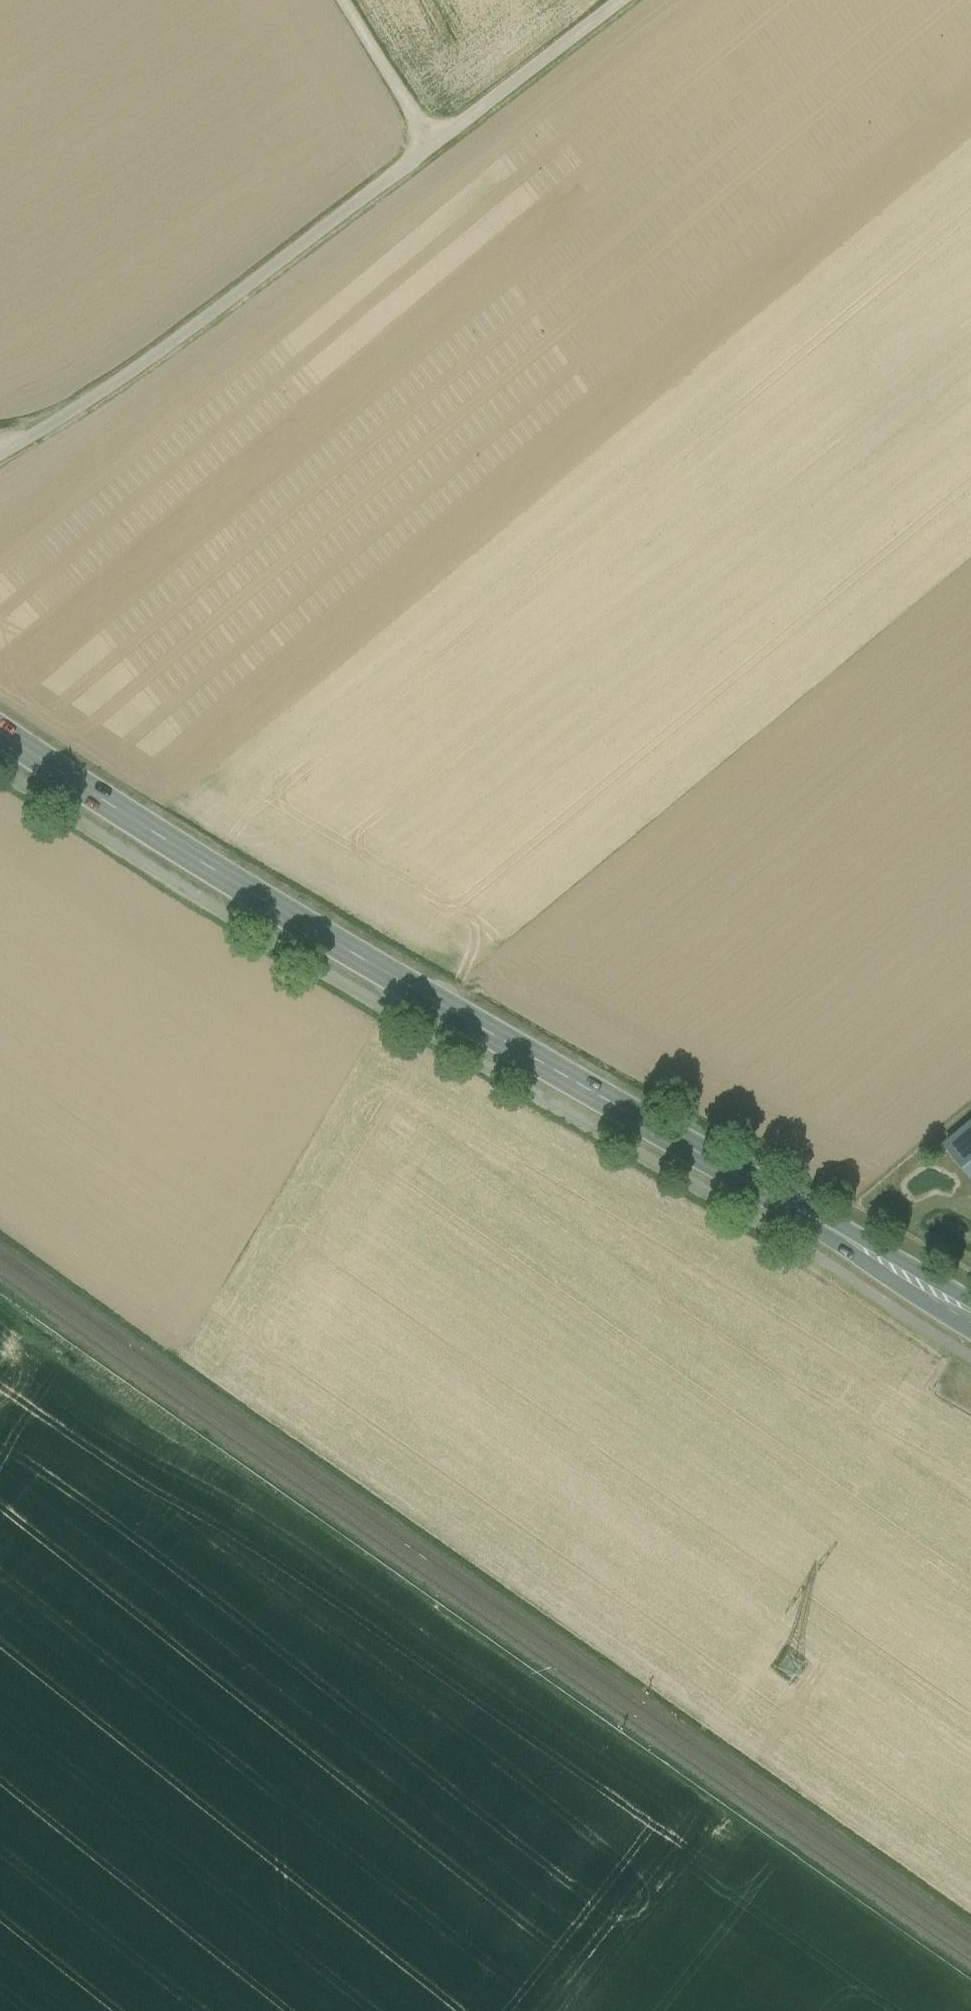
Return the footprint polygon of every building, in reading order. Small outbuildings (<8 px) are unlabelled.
[(944,1142),(970,1173),(970,1119),(944,1142)]
